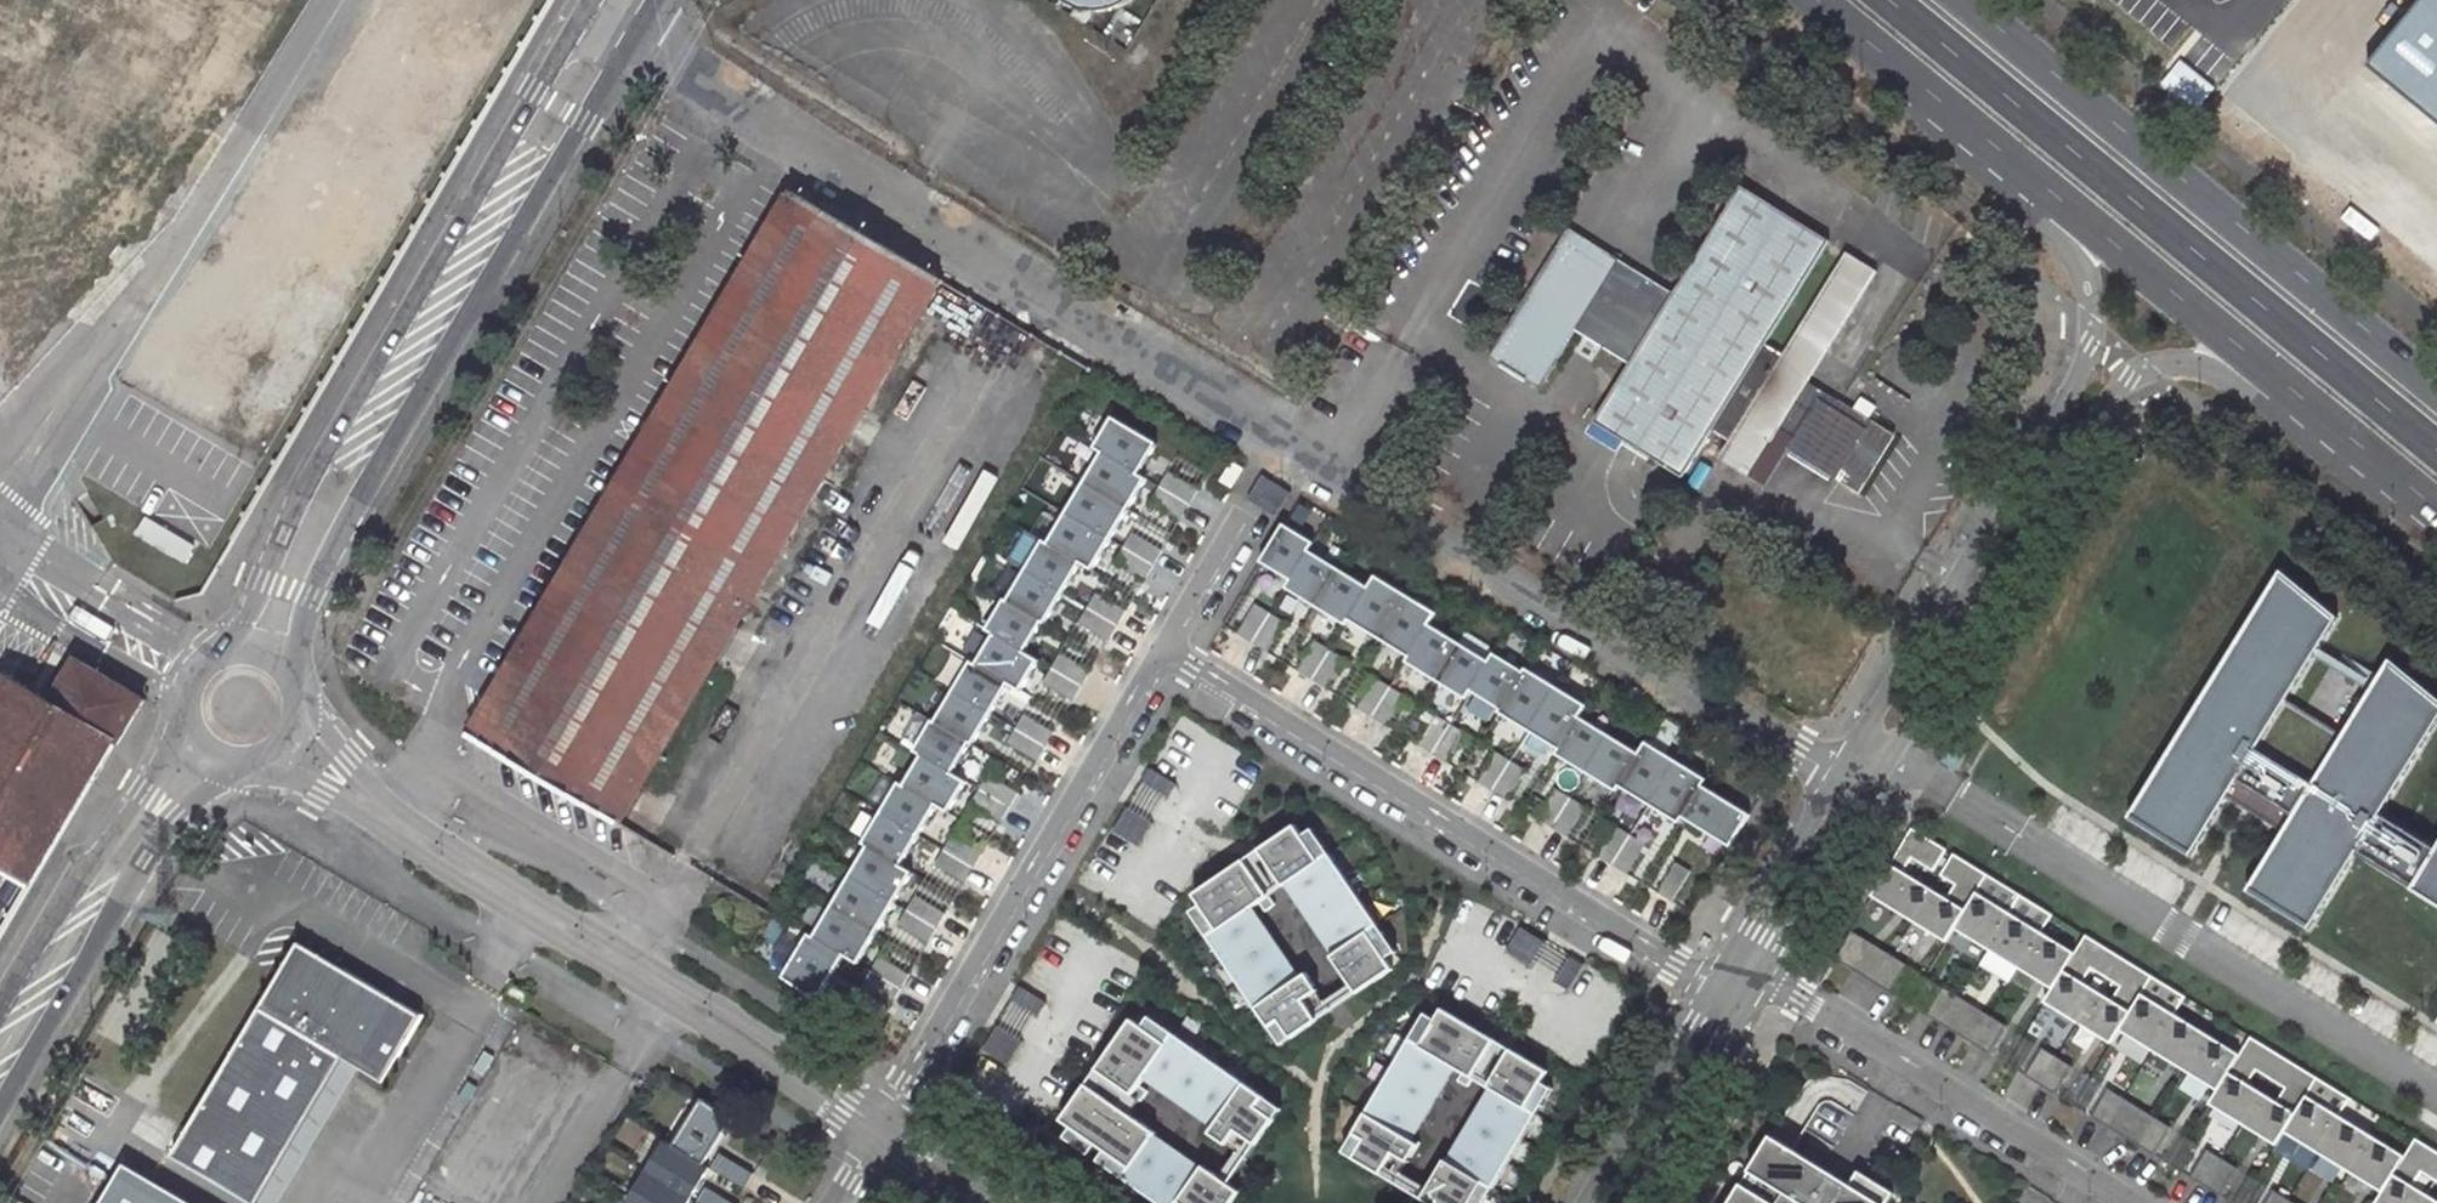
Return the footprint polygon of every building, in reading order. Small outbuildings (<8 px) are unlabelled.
[(1075,1),(1085,8),(1096,12),(1108,15),(1119,14),(1131,12),(1142,7),(1151,0),(1074,0),(1075,1)] [(2199,109),(2214,91),(2179,62),(2164,80),(2199,109)] [(1628,363),(1592,421),(1680,476),(1703,440),(1765,341),(1827,244),(1738,188),(1672,293),(1628,363)] [(619,823),(943,281),(793,192),(469,733),(619,823)] [(1569,228),(1488,356),(1538,387),(1574,330),(1628,363),(1672,293),(1569,228)] [(1765,341),(1703,440),(1721,452),(1718,457),(1764,487),(1786,452),(1858,497),(1890,446),(1801,391),(1875,274),(1845,255),(1784,353),(1765,341)] [(1096,448),(1104,453),(1141,475),(1159,444),(1115,417),(1096,448)] [(1104,453),(1086,483),(1130,510),(1148,479),(1141,475),(1104,453)] [(1231,461),(1219,480),(1231,488),(1243,468),(1231,461)] [(1169,472),(1160,487),(1190,505),(1199,490),(1169,472)] [(1086,483),(1068,513),(1112,540),(1130,510),(1086,483)] [(1160,487),(1151,501),(1182,519),(1190,505),(1160,487)] [(1068,513),(1050,544),(1083,563),(1094,570),(1112,540),(1068,513)] [(1285,524),(1262,562),(1292,581),(1311,551),(1316,543),(1285,524)] [(1133,533),(1124,547),(1154,565),(1163,551),(1133,533)] [(1044,540),(1026,571),(1065,594),(1083,563),(1050,544),(1044,540)] [(1124,547),(1115,561),(1146,579),(1154,565),(1124,547)] [(1311,551),(1292,581),(1287,589),(1317,607),(1341,570),(1311,551)] [(1371,588),(1341,570),(1317,607),(1347,626),(1350,621),(1371,588)] [(1026,571),(1008,601),(1044,622),(1046,624),(1065,594),(1026,571)] [(2129,818),(2131,820),(2132,817),(2191,853),(2189,856),(2192,858),(2228,799),(2283,833),(2247,892),(2249,893),(2251,890),(2310,926),(2308,929),(2310,930),(2347,869),(2403,904),(2402,905),(2436,926),(2436,847),(2382,813),(2436,724),(2436,701),(2390,663),(2392,661),(2390,660),(2343,735),(2288,700),(2338,618),(2337,616),(2335,618),(2281,574),(2283,572),(2281,571),(2129,818)] [(1371,588),(1350,621),(1380,640),(1408,595),(1378,577),(1371,588)] [(1097,593),(1088,607),(1118,626),(1127,611),(1097,593)] [(1438,613),(1408,595),(1380,640),(1410,658),(1430,625),(1438,613)] [(988,630),(995,635),(1026,653),(1044,622),(1008,601),(1006,600),(988,630)] [(1273,613),(1259,604),(1240,634),(1254,643),(1273,613)] [(1088,607),(1079,622),(1109,640),(1118,626),(1088,607)] [(1287,622),(1273,613),(1254,643),(1268,652),(1287,622)] [(90,614),(84,624),(110,639),(116,629),(90,614)] [(1430,625),(1410,658),(1407,663),(1438,681),(1461,644),(1430,625)] [(995,635),(977,665),(1010,685),(1022,691),(1040,661),(1026,653),(995,635)] [(1333,650),(1318,641),(1300,671),(1314,680),(1333,650)] [(1490,662),(1461,644),(1438,681),(1467,700),(1472,692),(1490,662)] [(1347,659),(1333,650),(1314,680),(1328,689),(1347,659)] [(1060,654),(1052,668),(1082,686),(1091,672),(1060,654)] [(1490,662),(1472,692),(1502,710),(1525,673),(1495,654),(1490,662)] [(134,694),(78,662),(74,667),(53,703),(10,677),(0,695),(0,873),(22,886),(134,694)] [(972,662),(954,692),(992,715),(1010,685),(977,665),(972,662)] [(1052,668),(1043,682),(1073,701),(1082,686),(1052,668)] [(1527,669),(1525,673),(1502,710),(1500,714),(1530,732),(1557,688),(1527,669)] [(1393,687),(1378,678),(1360,708),(1374,717),(1393,687)] [(1407,696),(1393,687),(1374,717),(1388,726),(1407,696)] [(1557,688),(1530,732),(1560,751),(1581,718),(1588,707),(1557,688)] [(954,692),(936,722),(972,744),(974,745),(992,715),(954,692)] [(1024,714),(1016,729),(1046,747),(1055,733),(1024,714)] [(1453,724),(1438,715),(1420,745),(1434,754),(1453,724)] [(1611,736),(1581,718),(1560,751),(1557,756),(1587,774),(1611,736)] [(915,751),(923,756),(954,774),(972,744),(936,722),(934,721),(915,751)] [(1467,733),(1453,724),(1434,754),(1448,763),(1467,733)] [(1016,729),(1007,743),(1037,761),(1046,747),(1016,729)] [(1611,736),(1587,774),(1617,793),(1620,788),(1641,755),(1611,736)] [(1647,744),(1641,755),(1620,788),(1650,806),(1677,762),(1647,744)] [(1512,761),(1498,752),(1479,782),(1494,791),(1512,761)] [(923,756),(905,786),(938,806),(950,812),(968,782),(954,774),(923,756)] [(1527,770),(1512,761),(1494,791),(1508,800),(1527,770)] [(1677,762),(1650,806),(1680,825),(1684,819),(1704,787),(1708,781),(1677,762)] [(1141,782),(1166,797),(1175,783),(1150,768),(1141,782)] [(988,775),(980,789),(1010,807),(1019,793),(988,775)] [(900,783),(882,813),(920,836),(938,806),(905,786),(900,783)] [(1751,816),(1704,787),(1684,819),(1731,848),(1751,816)] [(980,789),(971,803),(1001,822),(1010,807),(980,789)] [(1572,798),(1558,789),(1540,819),(1554,828),(1572,798)] [(1587,807),(1572,798),(1554,828),(1568,837),(1587,807)] [(1136,847),(1151,822),(1126,807),(1111,832),(1136,847)] [(864,843),(869,846),(902,866),(920,836),(882,813),(864,843)] [(1632,835),(1618,826),(1599,856),(1614,865),(1632,835)] [(1912,827),(1891,863),(1904,871),(1912,856),(1934,869),(1947,849),(1912,827)] [(1294,828),(1258,852),(1284,889),(1286,887),(1334,957),(1332,959),(1357,996),(1393,971),(1386,961),(1367,934),(1377,927),(1329,856),(1319,863),(1301,837),(1294,828)] [(1311,830),(1301,837),(1319,863),(1329,856),(1311,830)] [(952,835),(944,849),(974,868),(982,853),(952,835)] [(1647,844),(1632,835),(1614,865),(1628,874),(1647,844)] [(869,846),(851,877),(896,903),(914,873),(902,866),(869,846)] [(944,849),(935,864),(965,882),(974,868),(944,849)] [(1947,897),(1966,909),(1977,891),(1988,874),(1954,853),(1941,874),(1956,883),(1947,897)] [(1217,932),(1207,939),(1270,1030),(1280,1023),(1292,1041),(1318,1023),(1304,1002),(1318,993),(1305,974),(1304,975),(1305,977),(1300,980),(1251,911),(1259,906),(1265,914),(1275,907),(1244,862),(1193,897),(1200,908),(1217,932)] [(1692,872),(1678,863),(1659,893),(1673,901),(1692,872)] [(1873,894),(1908,917),(1928,886),(1904,871),(1891,863),(1873,894)] [(779,895),(790,877),(772,866),(762,884),(779,895)] [(851,877),(833,907),(878,934),(896,903),(851,877)] [(1947,897),(1928,886),(1908,917),(1947,940),(1953,929),(1966,909),(1947,897)] [(2010,912),(1977,891),(1966,909),(1953,929),(1986,950),(2010,912)] [(916,896),(908,910),(938,928),(947,914),(916,896)] [(833,907),(815,937),(846,956),(860,964),(878,934),(833,907)] [(1190,915),(1207,939),(1217,932),(1200,908),(1190,915)] [(908,910),(899,924),(929,943),(938,928),(908,910)] [(2042,932),(2010,912),(1986,950),(2019,969),(2042,932)] [(1396,954),(1377,927),(1367,934),(1386,961),(1396,954)] [(1506,952),(1531,966),(1546,942),(1520,927),(1506,952)] [(1852,929),(1835,957),(1861,972),(1878,945),(1852,929)] [(2075,952),(2042,932),(2019,969),(2052,990),(2065,969),(2075,952)] [(810,934),(784,978),(796,986),(819,1002),(846,956),(815,937),(810,934)] [(2107,976),(2120,955),(2086,935),(2075,952),(2065,969),(2083,980),(2092,966),(2107,976)] [(298,943),(170,1156),(248,1202),(255,1202),(342,1059),(381,1082),(420,1016),(298,943)] [(1878,945),(1861,972),(1875,981),(1892,953),(1878,945)] [(1908,963),(1892,953),(1875,981),(1890,991),(1908,963)] [(2120,955),(2107,976),(2122,985),(2114,998),(2132,1009),(2142,993),(2153,976),(2120,955)] [(880,956),(872,971),(902,989),(911,974),(880,956)] [(1571,956),(1556,981),(1571,989),(1585,964),(1571,956)] [(2119,1031),(2132,1009),(2114,998),(2083,980),(2065,969),(2052,990),(2045,1001),(2079,1022),(2112,1042),(2119,1031)] [(872,971),(863,985),(893,1003),(902,989),(872,971)] [(1959,995),(1942,984),(1924,1012),(1941,1022),(1959,995)] [(504,997),(523,1008),(529,997),(510,985),(504,997)] [(1011,1001),(1036,1016),(1045,1002),(1020,987),(1011,1001)] [(2132,1009),(2119,1031),(2152,1051),(2175,1014),(2142,993),(2132,1009)] [(1974,1004),(1959,995),(1941,1022),(1956,1032),(1974,1004)] [(1974,1004),(1956,1032),(1974,1042),(1978,1035),(1991,1014),(1974,1004)] [(1365,1141),(1354,1159),(1381,1176),(1394,1154),(1408,1163),(1420,1143),(1419,1143),(1418,1145),(1412,1141),(1455,1068),(1463,1073),(1458,1082),(1468,1088),(1496,1041),(1443,1010),(1436,1021),(1421,1046),(1411,1040),(1354,1135),(1365,1141)] [(1150,1014),(1143,1024),(1168,1041),(1175,1031),(1150,1014)] [(1426,1014),(1411,1040),(1421,1046),(1436,1021),(1426,1014)] [(2006,1024),(1991,1014),(1978,1035),(1974,1042),(1989,1052),(2006,1024)] [(2175,1014),(2152,1051),(2185,1071),(2207,1034),(2175,1014)] [(1257,1142),(1276,1116),(1258,1103),(1265,1093),(1175,1031),(1168,1041),(1143,1024),(1132,1017),(1097,1067),(1142,1098),(1149,1089),(1140,1083),(1146,1075),(1215,1123),(1211,1130),(1228,1142),(1237,1128),(1257,1142)] [(1280,1023),(1270,1030),(1282,1048),(1292,1041),(1280,1023)] [(1006,1066),(1021,1041),(996,1026),(981,1052),(1006,1066)] [(2241,1054),(2207,1034),(2185,1071),(2218,1091),(2229,1073),(2241,1054)] [(2278,1102),(2297,1113),(2308,1095),(2318,1078),(2285,1057),(2252,1037),(2241,1054),(2229,1073),(2248,1084),(2257,1069),(2288,1087),(2278,1102)] [(2043,1047),(2025,1074),(2040,1084),(2058,1056),(2043,1047)] [(1422,1200),(1427,1202),(1471,1202),(1483,1183),(1493,1189),(1537,1116),(1526,1109),(1543,1082),(1548,1072),(1511,1050),(1488,1088),(1491,1090),(1448,1163),(1445,1161),(1422,1200)] [(2073,1065),(2058,1056),(2040,1084),(2055,1093),(2073,1065)] [(2244,1124),(2264,1094),(2248,1084),(2229,1073),(2218,1091),(2211,1103),(2244,1124)] [(1087,1082),(1062,1118),(1072,1125),(1131,1166),(1124,1176),(1164,1202),(1176,1202),(1179,1199),(1185,1202),(1231,1202),(1241,1189),(1204,1163),(1202,1166),(1155,1133),(1157,1131),(1087,1082)] [(1553,1088),(1543,1082),(1526,1109),(1537,1116),(1553,1088)] [(2124,1097),(2109,1087),(2092,1115),(2107,1124),(2124,1097)] [(1283,1106),(1265,1093),(1258,1103),(1276,1116),(1283,1106)] [(2264,1094),(2244,1124),(2277,1144),(2285,1132),(2297,1113),(2278,1102),(2264,1094)] [(2341,1116),(2308,1095),(2297,1113),(2285,1132),(2318,1152),(2341,1116)] [(2124,1097),(2107,1124),(2122,1134),(2139,1106),(2124,1097)] [(699,1098),(670,1143),(699,1161),(727,1117),(699,1098)] [(2139,1106),(2122,1134),(2139,1144),(2156,1117),(2139,1106)] [(2373,1136),(2341,1116),(2318,1152),(2350,1172),(2373,1136)] [(2171,1126),(2156,1117),(2139,1144),(2154,1154),(2171,1126)] [(1066,1135),(1124,1176),(1131,1166),(1072,1125),(1066,1135)] [(1851,1183),(1771,1134),(1729,1202),(1777,1202),(1785,1191),(1804,1202),(1887,1202),(1894,1191),(1859,1170),(1851,1183)] [(1343,1153),(1354,1159),(1365,1141),(1354,1135),(1343,1153)] [(2406,1156),(2373,1136),(2350,1172),(2384,1193),(2395,1174),(2406,1156)] [(631,1202),(632,1202),(683,1202),(706,1165),(699,1161),(670,1143),(661,1138),(624,1198),(631,1202)] [(2417,1139),(2406,1156),(2395,1174),(2415,1186),(2423,1171),(2436,1179),(2436,1151),(2417,1139)] [(2208,1148),(2191,1176),(2206,1186),(2223,1158),(2208,1148)] [(719,1152),(710,1166),(743,1187),(752,1172),(719,1152)] [(2223,1158),(2206,1186),(2221,1195),(2238,1167),(2223,1158)] [(126,1165),(105,1202),(190,1202),(126,1165)] [(2429,1194),(2415,1186),(2395,1174),(2384,1193),(2377,1202),(2424,1202),(2429,1194)] [(1471,1202),(1485,1202),(1493,1189),(1483,1183),(1471,1202)] [(693,1202),(733,1202),(703,1186),(693,1202)] [(2266,1202),(2287,1202),(2289,1199),(2274,1190),(2266,1202)] [(2424,1202),(2436,1202),(2436,1200),(2429,1194),(2424,1202)]
